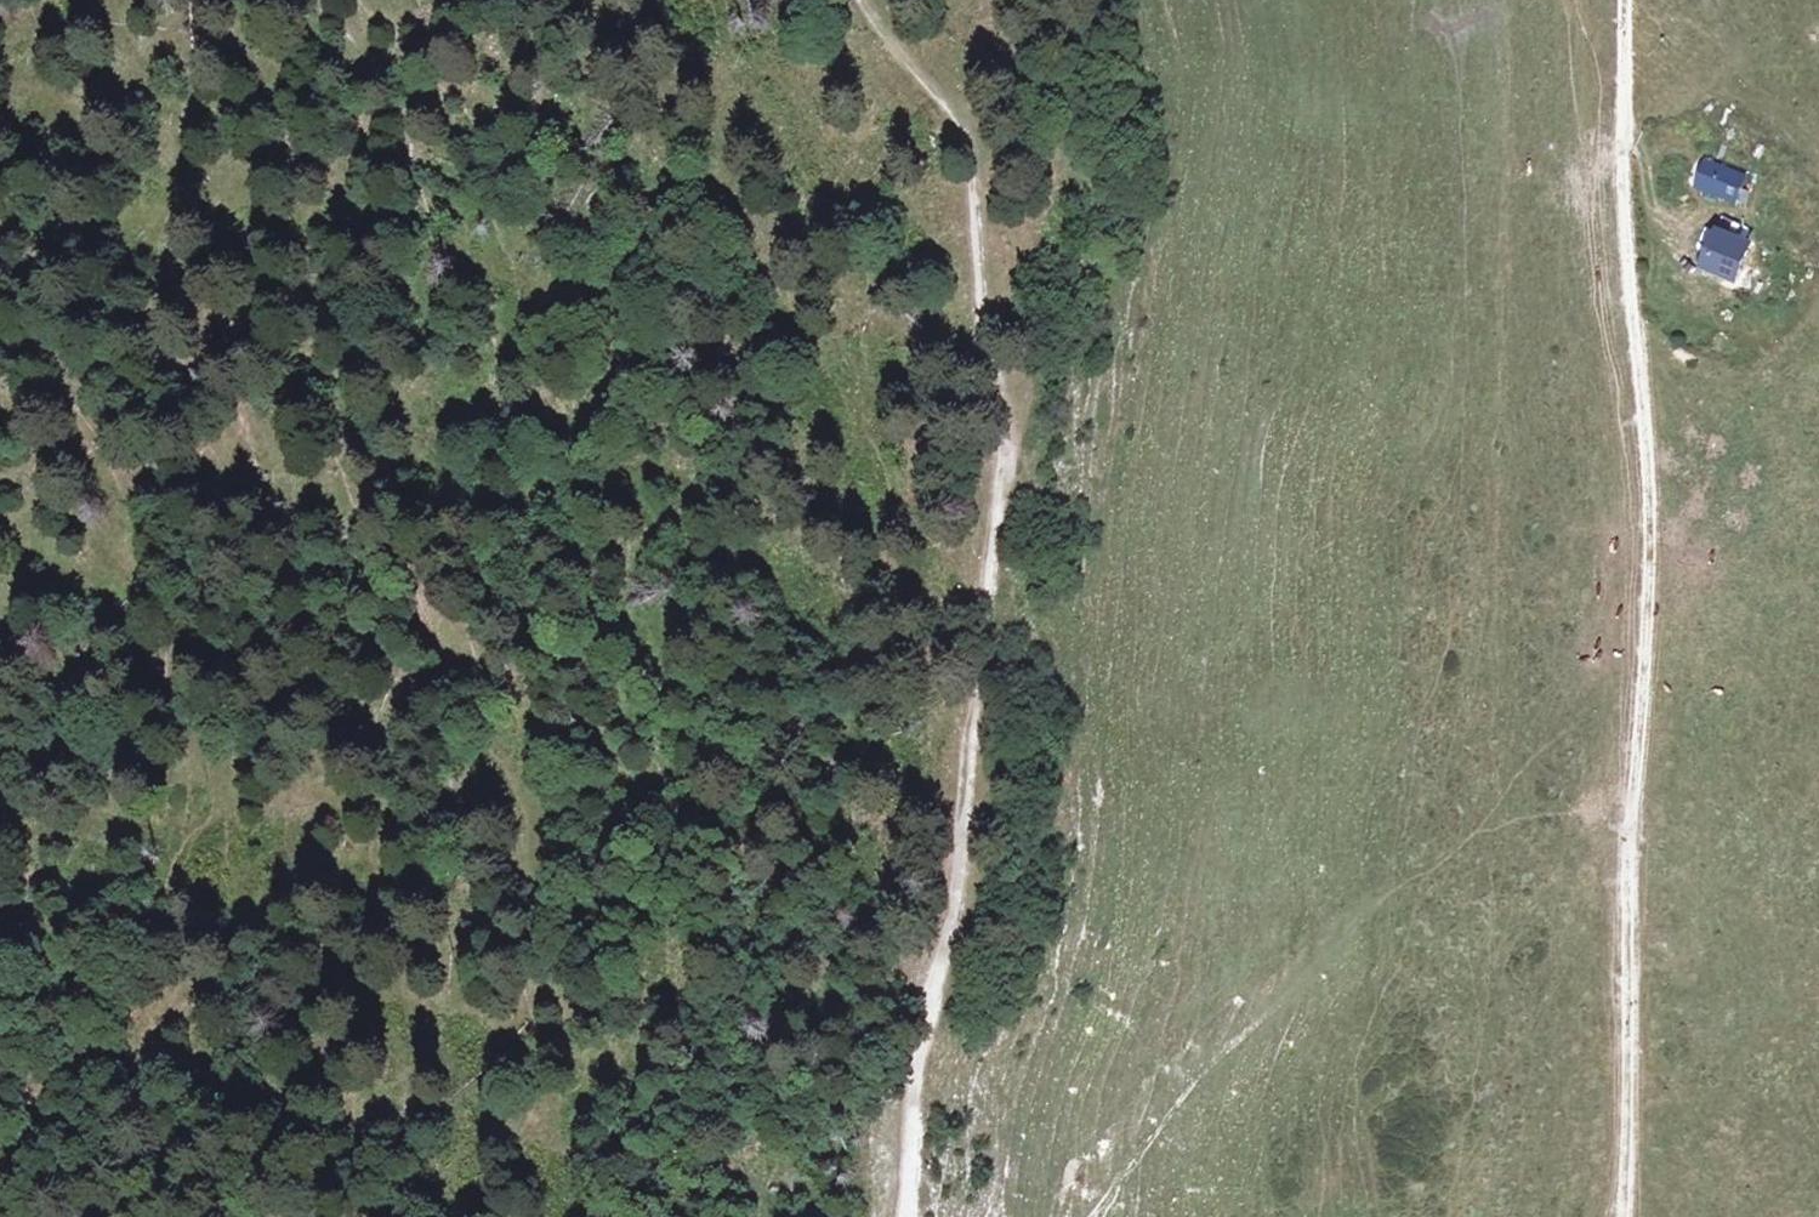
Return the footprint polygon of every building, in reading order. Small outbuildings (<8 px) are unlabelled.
[(1744,179),(1697,155),(1685,179),(1732,203),(1744,179)] [(1756,236),(1715,221),(1698,264),(1740,280),(1756,236)]
